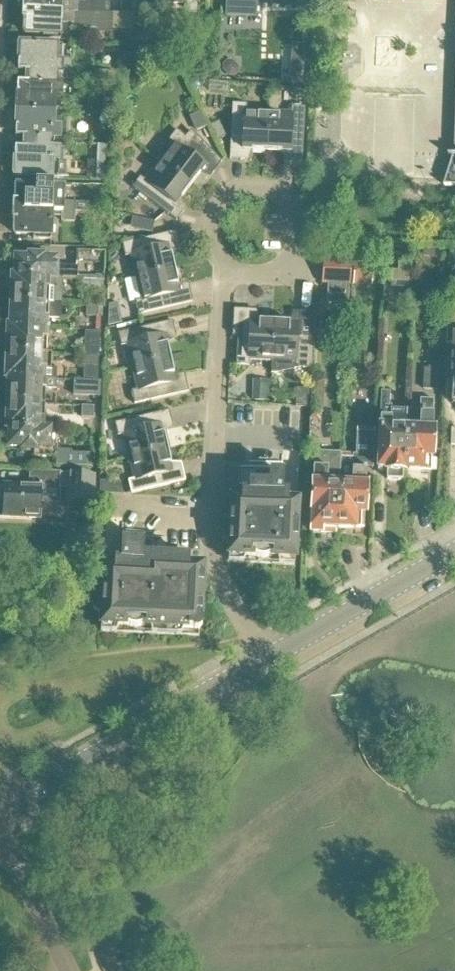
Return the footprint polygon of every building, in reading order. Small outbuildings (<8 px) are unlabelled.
[(22,11),(109,14),(109,0),(102,0),(89,0),(89,4),(73,4),(72,11),(61,11),(62,2),(72,2),(72,0),(26,0),(26,2),(22,2),(22,11)] [(255,18),(256,0),(227,0),(226,17),(255,18)] [(109,14),(22,11),(21,21),(25,21),(25,36),(42,36),(42,41),(60,41),(61,25),(71,25),(71,31),(94,31),(94,26),(109,27),(109,15),(109,14)] [(134,35),(134,47),(142,48),(143,36),(134,35)] [(17,73),(22,74),(38,74),(37,79),(42,79),(42,86),(61,87),(62,47),(20,45),(19,63),(18,63),(17,73)] [(196,54),(201,70),(215,65),(210,49),(196,54)] [(223,66),(223,72),(229,78),(234,78),(238,74),(238,69),(232,63),(227,63),(223,66)] [(94,73),(94,84),(107,84),(107,73),(94,73)] [(18,95),(17,112),(60,114),(61,87),(42,86),(42,79),(37,79),(38,74),(22,74),(22,84),(17,84),(16,95),(18,95)] [(107,84),(94,84),(93,92),(106,92),(107,84)] [(242,152),(266,153),(268,113),(245,112),(245,106),(232,105),(229,161),(241,162),(242,152)] [(268,113),(266,153),(290,154),(290,164),(302,164),(304,109),(291,108),(291,114),(268,113)] [(19,139),(19,150),(34,150),(34,145),(38,145),(39,139),(54,140),(59,141),(60,114),(17,112),(16,128),(15,128),(15,139),(19,139)] [(190,118),(197,132),(206,128),(200,113),(190,118)] [(210,127),(217,142),(226,138),(219,123),(210,127)] [(222,163),(195,136),(190,142),(176,131),(168,142),(173,145),(159,164),(190,188),(205,169),(213,175),(222,163)] [(34,150),(19,150),(14,149),(14,160),(15,160),(14,177),(68,180),(69,163),(65,163),(58,163),(58,151),(54,151),(54,140),(39,139),(38,145),(34,145),(34,150)] [(445,187),(454,188),(454,156),(450,156),(450,158),(454,159),(445,187)] [(190,188),(159,164),(145,182),(140,178),(132,189),(176,223),(183,213),(175,207),(190,188)] [(12,202),(12,212),(52,213),(62,214),(62,213),(74,214),(86,214),(87,205),(62,204),(63,189),(52,189),(53,184),(35,184),(35,188),(17,187),(16,202),(12,202)] [(52,213),(12,212),(11,221),(16,221),(15,236),(33,237),(33,241),(51,242),(52,213)] [(74,223),(74,214),(62,213),(62,214),(61,223),(74,223)] [(142,230),(158,234),(160,224),(144,221),(142,230)] [(131,256),(136,279),(174,270),(169,247),(179,244),(176,233),(122,245),(125,258),(131,256)] [(76,264),(104,266),(104,253),(76,252),(76,264)] [(15,259),(14,277),(14,278),(59,279),(59,280),(63,280),(77,280),(78,268),(56,267),(56,258),(29,257),(29,260),(15,259)] [(348,287),(350,287),(351,262),(323,261),(322,286),(327,286),(329,286),(345,287),(348,287)] [(408,284),(409,273),(412,273),(412,263),(398,262),(397,272),(391,272),(391,283),(408,284)] [(353,287),(372,288),(373,264),(355,263),(353,287)] [(174,270),(136,279),(141,301),(135,303),(138,316),(192,303),(190,292),(180,294),(174,270)] [(11,300),(11,303),(60,305),(61,290),(58,289),(59,280),(59,279),(14,278),(14,277),(12,277),(11,290),(10,292),(9,298),(11,300)] [(79,290),(95,291),(95,281),(80,281),(79,290)] [(327,286),(326,305),(347,306),(348,287),(345,287),(329,286),(327,286)] [(10,316),(10,327),(47,329),(48,317),(60,318),(60,305),(11,303),(11,306),(9,308),(9,314),(10,316)] [(98,307),(87,307),(86,317),(97,318),(98,307)] [(249,361),(272,362),(274,323),(249,321),(250,311),(233,311),(232,337),(237,337),(235,366),(248,367),(249,361)] [(274,323),(272,362),(295,363),(295,369),(312,370),(314,314),(298,314),(298,324),(274,323)] [(446,314),(444,348),(452,348),(451,377),(453,377),(452,405),(454,405),(454,315),(446,314)] [(106,319),(109,327),(117,325),(115,316),(106,319)] [(126,346),(132,369),(170,360),(165,336),(175,334),(172,322),(118,335),(121,348),(126,346)] [(7,350),(7,354),(46,355),(47,329),(10,327),(8,327),(7,340),(6,342),(6,348),(7,350)] [(85,338),(84,357),(95,357),(98,358),(99,339),(85,338)] [(6,380),(8,380),(56,382),(57,361),(51,361),(51,355),(46,355),(7,354),(7,357),(5,359),(5,365),(6,367),(6,380)] [(95,357),(84,357),(84,367),(95,368),(95,357)] [(170,360),(132,369),(137,391),(131,393),(134,405),(188,393),(185,381),(176,383),(170,360)] [(441,391),(443,367),(421,365),(420,390),(441,391)] [(7,404),(7,406),(44,407),(45,390),(57,390),(57,382),(56,382),(8,380),(8,391),(6,394),(6,399),(6,401),(7,404)] [(99,383),(79,382),(74,382),(73,396),(98,397),(99,383)] [(252,403),(271,403),(271,386),(253,386),(252,403)] [(404,472),(405,424),(406,413),(391,412),(391,407),(388,407),(389,394),(381,394),(377,470),(385,471),(385,472),(387,473),(386,481),(401,481),(402,473),(404,473),(404,472)] [(419,425),(405,424),(404,472),(430,473),(430,459),(431,459),(433,431),(431,431),(433,401),(420,401),(419,425)] [(6,430),(9,430),(49,432),(50,420),(44,420),(44,407),(7,406),(7,407),(5,409),(5,415),(7,417),(6,430)] [(81,418),(92,419),(93,408),(82,407),(81,418)] [(123,436),(128,458),(167,449),(161,426),(171,424),(168,412),(114,424),(117,437),(123,436)] [(49,432),(9,430),(8,448),(21,449),(21,452),(34,452),(33,459),(55,460),(55,468),(92,469),(92,456),(71,455),(71,453),(57,452),(57,435),(49,435),(49,432)] [(340,456),(338,485),(339,485),(339,504),(337,504),(336,530),(355,531),(355,530),(362,530),(363,515),(364,515),(366,487),(365,487),(366,462),(373,462),(374,435),(362,435),(362,438),(356,438),(355,457),(340,456)] [(167,449),(128,458),(134,481),(128,482),(131,495),(185,482),(182,471),(172,473),(167,449)] [(339,485),(338,485),(326,485),(327,455),(314,455),(311,512),(311,513),(311,534),(320,534),(336,534),(336,530),(337,504),(339,504),(339,485)] [(30,474),(30,490),(3,489),(2,505),(0,505),(0,518),(10,519),(10,516),(29,517),(28,519),(40,520),(41,489),(65,490),(64,506),(90,507),(91,476),(30,474)] [(231,493),(227,564),(294,567),(297,497),(281,496),(282,476),(255,474),(255,486),(249,485),(248,494),(231,493)] [(149,557),(150,545),(121,543),(120,563),(103,562),(102,594),(91,610),(101,616),(100,633),(199,638),(202,567),(187,566),(188,559),(149,557)]
